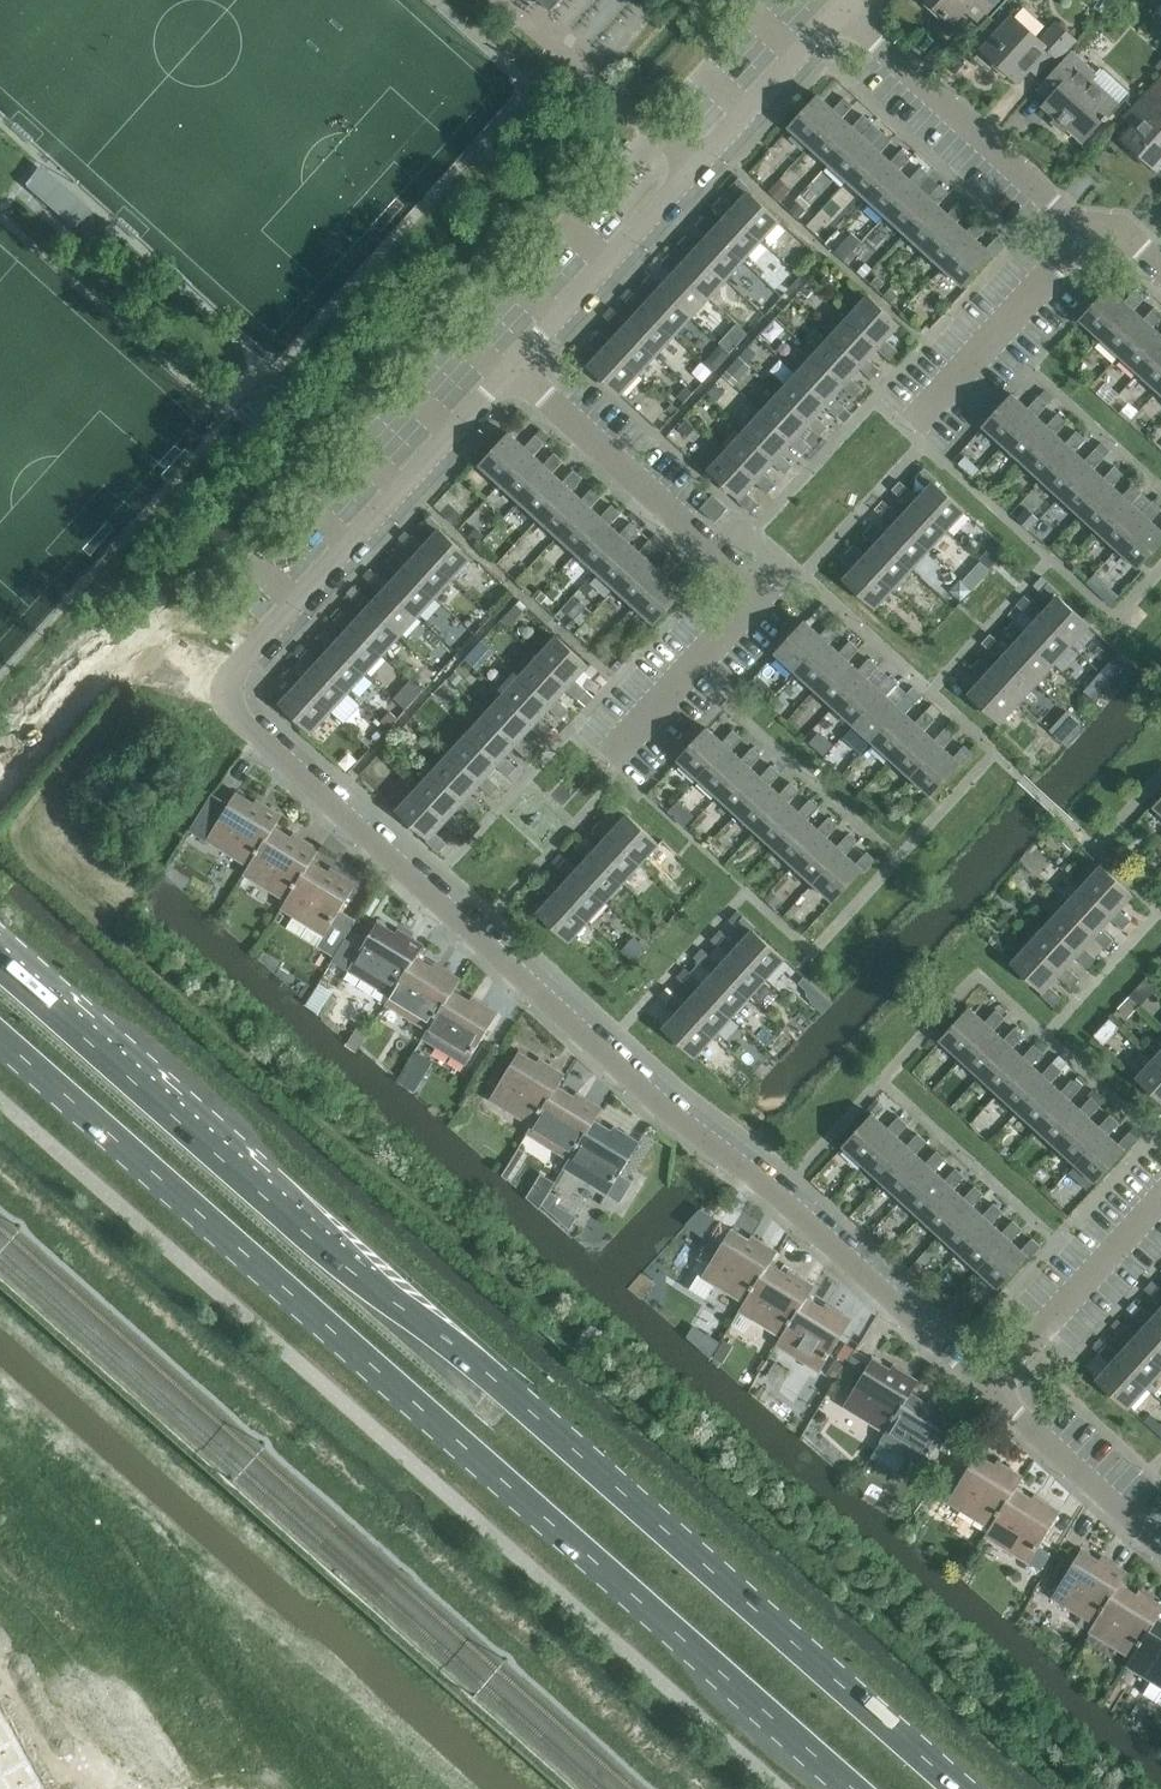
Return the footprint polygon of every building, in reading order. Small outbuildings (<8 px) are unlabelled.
[(551,11),(552,10),(561,0),(538,0),(551,11)] [(953,22),(967,8),(980,20),(998,0),(929,0),(953,22)] [(1058,23),(1042,41),(1014,16),(983,49),(984,50),(988,45),(999,55),(994,60),(1018,82),(1031,68),(1042,78),(1076,40),(1058,23)] [(1039,88),(1050,98),(1044,105),(1085,141),(1118,105),(1093,81),(1098,76),(1072,52),(1039,88)] [(1123,139),(1157,170),(1160,166),(1160,78),(1125,117),(1134,126),(1123,139)] [(843,117),(853,106),(844,98),(834,109),(819,96),(789,128),(809,146),(839,114),(843,117)] [(872,123),(863,115),(853,127),(843,117),(839,114),(809,146),(828,163),(858,131),(862,135),(872,123)] [(891,140),(882,132),(872,144),(862,135),(858,131),(828,163),(847,181),(877,149),(881,152),(891,140)] [(910,158),(902,150),(891,161),(881,152),(877,149),(847,181),(867,198),(896,166),(900,169),(910,158)] [(757,166),(751,172),(760,181),(766,175),(757,166)] [(929,175),(921,167),(910,179),(900,169),(896,166),(867,198),(886,216),(915,183),(919,187),(929,175)] [(34,173),(24,184),(74,228),(84,216),(34,173)] [(766,175),(760,181),(768,189),(774,183),(766,175)] [(762,241),(780,221),(748,192),(751,189),(739,178),(731,187),(742,198),(733,208),(730,212),(762,241)] [(949,193),(940,185),(929,196),(919,187),(915,183),(886,216),(905,233),(934,201),(938,204),(949,193)] [(733,208),(721,198),(713,206),(725,217),(716,227),(712,231),(744,260),(762,241),(730,212),(733,208)] [(797,201),(789,210),(798,218),(806,209),(797,201)] [(968,210),(959,202),(948,214),(938,204),(934,201),(905,233),(924,251),(953,218),(957,222),(968,210)] [(704,217),(696,225),(707,236),(698,246),(695,250),(727,279),(744,260),(712,231),(716,227),(704,217)] [(987,228),(978,220),(967,231),(957,222),(953,218),(924,251),(943,268),(972,236),(976,239),(987,228)] [(698,246),(687,236),(678,244),(690,255),(681,265),(677,269),(709,298),(727,279),(695,250),(698,246)] [(995,257),(1006,245),(997,237),(987,249),(976,239),(972,236),(943,268),(963,286),(992,254),(995,257)] [(843,242),(834,251),(844,260),(853,251),(843,242)] [(669,255),(661,263),(673,274),(663,284),(660,288),(692,317),(709,298),(677,269),(681,265),(669,255)] [(663,284),(652,274),(644,282),(655,293),(646,303),(642,307),(674,337),(692,317),(660,288),(663,284)] [(878,276),(870,284),(878,291),(886,283),(878,276)] [(891,288),(883,296),(891,303),(898,295),(891,288)] [(1125,301),(1110,288),(1081,320),(1101,338),(1130,306),(1134,309),(1144,298),(1136,290),(1125,301)] [(634,293),(626,302),(638,312),(628,322),(625,326),(657,356),(674,337),(642,307),(646,303),(634,293)] [(886,340),(900,325),(868,296),(849,316),(881,345),(878,349),(890,360),(898,351),(886,340)] [(611,306),(603,315),(609,321),(617,312),(611,306)] [(1101,338),(1120,356),(1149,323),(1153,327),(1160,318),(1160,313),(1155,307),(1144,319),(1134,309),(1130,306),(1101,338)] [(617,312),(609,321),(620,331),(611,341),(607,345),(640,375),(657,356),(625,326),(628,322),(617,312)] [(872,379),(880,370),(869,359),(878,349),(881,345),(849,316),(832,335),(864,364),(861,368),(872,379)] [(1149,323),(1120,356),(1139,373),(1160,349),(1160,334),(1153,327),(1149,323)] [(599,331),(591,339),(603,350),(589,365),(621,395),(640,375),(607,345),(611,341),(599,331)] [(851,378),(861,368),(864,364),(832,335),(814,354),(847,383),(843,387),(855,398),(863,389),(851,378)] [(742,356),(749,362),(758,352),(751,346),(742,356)] [(1139,373),(1158,391),(1160,387),(1160,349),(1139,373)] [(814,354),(797,373),(829,402),(826,406),(837,417),(845,408),(834,397),(843,387),(847,383),(814,354)] [(740,357),(727,371),(738,381),(751,367),(740,357)] [(820,436),(828,427),(816,416),(826,406),(829,402),(797,373),(780,392),(812,422),(808,425),(820,436)] [(716,385),(708,393),(716,401),(724,393),(716,385)] [(688,387),(678,398),(684,404),(694,393),(688,387)] [(1045,390),(1039,396),(1047,404),(1053,398),(1045,390)] [(803,455),(811,446),(799,436),(808,425),(812,422),(780,392),(762,411),(794,441),(791,444),(803,455)] [(1013,394),(984,427),(1004,445),(1033,413),(1037,416),(1047,405),(1047,404),(1039,396),(1028,408),(1013,394)] [(785,474),(793,465),(782,454),(791,444),(794,441),(762,411),(745,430),(777,460),(774,463),(785,474)] [(1037,416),(1033,413),(1004,445),(1023,462),(1052,430),(1056,434),(1066,422),(1058,414),(1047,425),(1037,416)] [(540,430),(536,435),(544,443),(549,438),(540,430)] [(768,493),(776,484),(764,474),(774,463),(777,460),(745,430),(727,449),(759,479),(756,482),(768,493)] [(1085,439),(1077,431),(1066,443),(1056,434),(1052,430),(1023,462),(1042,480),(1071,448),(1075,451),(1085,439)] [(544,443),(536,435),(525,447),(510,433),(481,466),(501,484),(530,452),(534,455),(544,443)] [(1102,442),(1096,449),(1104,456),(1105,457),(1110,450),(1102,442)] [(1075,451),(1071,448),(1042,480),(1061,497),(1090,465),(1094,468),(1105,457),(1104,456),(1096,449),(1085,460),(1075,451)] [(750,512),(758,503),(747,493),(756,482),(759,479),(727,449),(709,469),(741,498),(738,501),(750,512)] [(563,461),(555,453),(544,464),(534,455),(530,452),(501,484),(520,501),(549,469),(553,472),(563,461)] [(965,456),(958,464),(973,477),(979,469),(965,456)] [(1104,478),(1094,468),(1090,465),(1061,497),(1080,515),(1109,482),(1113,485),(1123,474),(1115,466),(1104,478)] [(918,498),(915,502),(947,531),(965,511),(934,482),(936,479),(924,468),(916,477),(928,488),(918,498)] [(583,478),(574,470),(563,482),(553,472),(549,469),(520,501),(539,519),(568,486),(572,490),(583,478)] [(900,481),(892,490),(899,496),(907,487),(900,481)] [(1109,482),(1080,515),(1099,532),(1128,500),(1132,503),(1143,492),(1134,484),(1123,495),(1113,485),(1109,482)] [(602,496),(593,488),(582,499),(572,490),(568,486),(539,519),(558,536),(587,504),(591,507),(602,496)] [(901,517),(897,521),(930,550),(947,531),(915,502),(918,498),(907,487),(899,496),(910,507),(901,517)] [(728,508),(713,494),(700,508),(716,522),(728,508)] [(1099,532),(1118,549),(1147,517),(1151,521),(1160,510),(1160,509),(1153,501),(1142,513),(1132,503),(1128,500),(1099,532)] [(621,513),(612,505),(601,517),(591,507),(587,504),(558,536),(577,553),(606,521),(610,525),(621,513)] [(893,526),(883,536),(880,540),(912,569),(930,550),(897,521),(901,517),(889,506),(881,515),(893,526)] [(1027,509),(1017,519),(1028,529),(1037,518),(1027,509)] [(454,579),(472,559),(440,530),(442,527),(430,516),(422,525),(434,535),(425,546),(421,549),(454,579)] [(1118,549),(1138,568),(1160,542),(1160,530),(1151,521),(1147,517),(1118,549)] [(640,530),(631,522),(620,534),(610,525),(606,521),(577,553),(596,571),(626,539),(629,542),(640,530)] [(872,525),(864,534),(875,545),(866,555),(863,559),(895,588),(912,569),(880,540),(883,536),(872,525)] [(407,530),(399,538),(405,544),(413,535),(407,530)] [(655,534),(650,540),(659,548),(664,542),(655,534)] [(425,546),(413,535),(405,544),(417,554),(407,565),(404,568),(436,598),(454,579),(421,549),(425,546)] [(659,548),(650,540),(640,551),(629,542),(626,539),(596,571),(615,588),(645,556),(648,559),(659,548)] [(997,542),(987,553),(996,561),(1006,550),(997,542)] [(858,564),(844,579),(876,608),(895,588),(863,559),(866,555),(854,544),(846,553),(858,564)] [(407,565),(396,554),(388,563),(399,573),(390,584),(386,587),(419,617),(436,598),(404,568),(407,565)] [(667,577),(678,565),(669,557),(659,569),(648,559),(645,556),(615,588),(634,606),(664,573),(667,577)] [(979,560),(972,567),(983,577),(989,570),(979,560)] [(370,569),(364,576),(370,582),(376,575),(370,569)] [(390,584),(378,573),(376,575),(370,582),(382,592),(372,603),(369,606),(401,636),(419,617),(386,587),(390,584)] [(686,595),(697,583),(688,575),(678,586),(667,577),(664,573),(634,606),(654,624),(683,592),(686,595)] [(960,580),(951,590),(961,600),(970,590),(960,580)] [(1043,613),(1040,616),(1072,646),(1090,626),(1058,597),(1061,594),(1049,583),(1041,592),(1052,602),(1043,613)] [(1108,591),(1102,597),(1107,601),(1111,606),(1117,600),(1108,591)] [(372,603),(361,592),(353,601),(364,612),(355,622),(351,625),(384,655),(401,636),(369,606),(372,603)] [(1025,596),(1017,604),(1023,611),(1031,602),(1025,596)] [(579,602),(568,613),(581,625),(591,614),(579,602)] [(1035,621),(1026,632),(1022,635),(1054,665),(1072,646),(1040,616),(1043,613),(1031,602),(1023,611),(1035,621)] [(355,622),(343,611),(335,620),(347,631),(337,641),(334,645),(366,674),(384,655),(351,625),(355,622)] [(821,635),(806,621),(776,654),(796,672),(826,640),(829,643),(840,632),(831,623),(821,635)] [(1018,640),(1008,651),(1005,654),(1037,684),(1054,665),(1022,635),(1026,632),(1014,621),(1006,630),(1018,640)] [(337,641),(326,630),(318,639),(329,650),(320,660),(317,664),(349,693),(366,674),(334,645),(337,641)] [(990,634),(982,643),(989,649),(997,640),(990,634)] [(589,666),(557,637),(539,657),(570,686),(567,689),(579,700),(579,699),(587,691),(575,681),(589,666)] [(829,643),(826,640),(796,672),(815,689),(845,657),(848,661),(859,649),(850,641),(839,653),(829,643)] [(997,640),(989,649),(1000,659),(991,670),(987,673),(1020,703),(1037,684),(1005,654),(1008,651),(997,640)] [(320,660),(308,649),(300,658),(312,669),(303,679),(299,683),(331,712),(349,693),(317,664),(320,660)] [(570,686),(539,657),(521,676),(553,705),(549,708),(561,719),(569,710),(558,700),(567,689),(570,686)] [(845,657),(815,689),(834,707),(864,675),(867,678),(878,666),(869,658),(858,670),(848,661),(845,657)] [(979,659),(971,668),(983,678),(969,693),(1001,723),(1020,703),(987,673),(991,670),(979,659)] [(303,679),(291,668),(283,677),(295,688),(281,703),(313,732),(331,712),(299,683),(303,679)] [(455,672),(449,679),(456,685),(462,678),(455,672)] [(864,675),(834,707),(853,724),(883,692),(886,695),(897,684),(887,675),(877,687),(867,678),(864,675)] [(553,705),(521,676),(504,695),(535,724),(532,728),(544,738),(552,729),(540,719),(549,708),(553,705)] [(914,686),(907,693),(916,701),(922,694),(914,686)] [(587,691),(579,699),(585,705),(593,697),(587,691)] [(883,692),(853,724),(872,742),(902,710),(905,713),(916,701),(907,693),(897,705),(886,695),(883,692)] [(1079,699),(1079,707),(1085,713),(1095,702),(1085,693),(1079,699)] [(535,724),(504,695),(486,714),(518,743),(515,747),(526,757),(534,748),(523,738),(532,728),(535,724)] [(932,705),(927,711),(935,718),(940,712),(932,705)] [(902,710),(872,742),(891,759),(921,727),(924,730),(935,719),(935,718),(927,711),(926,711),(916,722),(905,713),(902,710)] [(390,712),(381,722),(388,729),(397,719),(390,712)] [(518,743),(486,714),(469,733),(501,762),(497,766),(509,776),(517,768),(505,757),(515,747),(518,743)] [(935,740),(924,730),(921,727),(891,759),(910,777),(940,744),(943,748),(954,736),(945,728),(935,740)] [(708,728),(679,760),(699,779),(728,746),(732,750),(742,738),(733,730),(723,742),(708,728)] [(379,729),(372,736),(377,741),(384,734),(379,729)] [(501,762),(469,733),(451,752),(483,781),(480,785),(491,795),(499,787),(488,776),(497,766),(501,762)] [(822,744),(817,750),(824,756),(829,750),(822,744)] [(940,744),(910,777),(930,795),(959,763),(962,766),(973,754),(964,746),(954,757),(943,748),(940,744)] [(728,746),(699,779),(718,796),(747,764),(751,767),(761,756),(753,748),(742,759),(732,750),(728,746)] [(483,781),(451,752),(434,771),(466,800),(462,804),(474,814),(482,806),(470,795),(480,785),(483,781)] [(747,764),(718,796),(737,813),(766,781),(770,785),(780,773),(772,765),(761,777),(751,767),(747,764)] [(517,768),(509,776),(515,781),(525,771),(519,765),(517,768)] [(466,800),(434,771),(416,790),(448,819),(445,823),(456,834),(465,825),(453,814),(462,804),(466,800)] [(770,785),(766,781),(737,813),(756,831),(785,799),(789,802),(799,790),(791,782),(780,794),(770,785)] [(416,790),(398,810),(430,839),(427,842),(439,853),(447,844),(435,833),(445,823),(448,819),(416,790)] [(212,794),(190,830),(207,840),(249,866),(250,867),(274,827),(275,827),(283,815),(265,804),(263,808),(254,803),(237,792),(229,805),(212,794)] [(789,802),(785,799),(756,831),(775,848),(804,816),(809,820),(819,809),(810,800),(799,811),(789,802)] [(618,801),(610,810),(622,821),(613,831),(609,835),(641,864),(660,844),(628,815),(630,812),(618,801)] [(818,829),(809,820),(804,816),(775,848),(794,866),(823,834),(827,837),(838,825),(829,817),(818,829)] [(605,840),(595,850),(592,854),(624,883),(641,864),(609,835),(613,831),(601,820),(593,829),(605,840)] [(249,866),(244,875),(286,901),(287,901),(312,861),(320,849),(302,838),(300,842),(275,827),(274,827),(250,867),(249,866)] [(823,834),(794,866),(813,883),(842,851),(846,854),(857,843),(848,835),(837,846),(827,837),(823,834)] [(1067,835),(1061,842),(1070,849),(1075,843),(1067,835)] [(578,869),(574,873),(607,902),(624,883),(592,854),(595,850),(583,840),(575,848),(587,859),(578,869)] [(846,854),(842,851),(813,883),(833,901),(862,870),(865,872),(876,860),(867,852),(856,864),(846,854)] [(558,852),(550,860),(558,867),(566,859),(558,852)] [(566,859),(558,867),(570,878),(560,888),(557,892),(589,921),(607,902),(574,873),(578,869),(566,859)] [(286,901),(281,909),(293,916),(286,927),(334,957),(345,940),(357,920),(340,910),(357,883),(339,872),(337,876),(312,861),(287,901),(286,901)] [(1133,895),(1101,866),(1083,886),(1115,915),(1111,919),(1123,929),(1131,921),(1119,910),(1133,895)] [(549,878),(541,886),(552,897),(539,912),(571,941),(589,921),(557,892),(560,888),(549,878)] [(1115,915),(1083,886),(1065,905),(1097,934),(1094,938),(1105,948),(1113,940),(1102,929),(1111,919),(1115,915)] [(771,892),(764,899),(765,900),(773,908),(780,900),(771,892)] [(1065,905),(1048,924),(1080,953),(1076,957),(1088,968),(1096,959),(1084,948),(1094,938),(1097,934),(1065,905)] [(737,911),(728,920),(735,926),(736,926),(744,917),(737,911)] [(747,936),(738,946),(734,950),(767,979),(785,959),(753,930),(756,928),(744,917),(736,926),(747,936)] [(334,957),(332,960),(391,996),(416,956),(416,957),(424,945),(407,934),(404,938),(378,922),(361,950),(345,940),(334,957)] [(1080,953),(1048,924),(1030,943),(1062,972),(1059,976),(1070,987),(1079,978),(1067,967),(1076,957),(1080,953)] [(634,936),(621,950),(633,961),(646,947),(634,936)] [(720,965),(717,969),(749,999),(767,979),(734,950),(738,946),(726,936),(718,945),(730,955),(720,965)] [(1062,972),(1030,943),(1012,963),(1044,992),(1041,995),(1053,1006),(1061,997),(1049,986),(1059,976),(1062,972)] [(702,949),(694,958),(699,962),(701,964),(709,955),(702,949)] [(732,1018),(749,999),(717,969),(720,965),(709,955),(701,964),(712,974),(703,985),(700,988),(732,1018)] [(391,996),(386,1004),(428,1030),(429,1030),(453,991),(454,991),(461,979),(444,968),(441,972),(416,957),(416,956),(391,996)] [(685,968),(677,977),(683,983),(691,974),(689,972),(685,968)] [(695,993),(686,1004),(682,1007),(714,1037),(732,1018),(700,988),(703,985),(691,974),(683,983),(695,993)] [(428,1030),(423,1038),(466,1065),(498,1013),(481,1002),(478,1006),(454,991),(453,991),(429,1030),(428,1030)] [(674,993),(666,1002),(678,1012),(664,1027),(696,1057),(714,1037),(682,1007),(686,1004),(674,993)] [(1129,998),(1119,1009),(1127,1016),(1137,1006),(1129,998)] [(970,1008),(941,1040),(961,1059),(990,1026),(994,1030),(1005,1018),(996,1010),(985,1022),(970,1008)] [(1110,1018),(1094,1035),(1103,1044),(1119,1027),(1110,1018)] [(350,1039),(346,1044),(356,1050),(358,1046),(368,1030),(359,1024),(350,1039)] [(994,1030),(990,1026),(961,1059),(980,1076),(1009,1044),(1013,1047),(1024,1036),(1015,1028),(1004,1039),(994,1030)] [(1013,1047),(1009,1044),(980,1076),(999,1094),(1028,1061),(1032,1065),(1043,1053),(1034,1045),(1023,1057),(1013,1047)] [(519,1051),(489,1100),(531,1125),(532,1126),(557,1086),(565,1074),(547,1063),(545,1067),(519,1051)] [(1059,1056),(1053,1063),(1062,1071),(1068,1064),(1059,1056)] [(1155,1057),(1137,1077),(1160,1099),(1160,1062),(1155,1057)] [(1042,1074),(1032,1065),(1028,1061),(999,1094),(1018,1111),(1047,1079),(1051,1082),(1062,1071),(1053,1063),(1042,1074)] [(406,1070),(399,1081),(415,1091),(422,1080),(406,1070)] [(1079,1075),(1074,1081),(1080,1087),(1086,1081),(1079,1075)] [(1051,1082),(1047,1079),(1018,1111),(1037,1128),(1067,1096),(1070,1100),(1081,1088),(1080,1087),(1074,1081),(1072,1080),(1061,1092),(1051,1082)] [(531,1125),(526,1134),(569,1160),(594,1120),(602,1108),(585,1097),(582,1101),(557,1086),(532,1126),(531,1125)] [(1094,1090),(1089,1095),(1091,1097),(1099,1105),(1104,1099),(1105,1098),(1096,1091),(1094,1089),(1094,1090)] [(1081,1109),(1070,1100),(1067,1096),(1037,1128),(1056,1146),(1086,1114),(1089,1117),(1100,1105),(1099,1105),(1091,1097),(1081,1109)] [(876,1100),(868,1108),(873,1114),(874,1114),(882,1106),(876,1100)] [(874,1114),(873,1114),(844,1146),(864,1165),(894,1133),(897,1136),(908,1124),(899,1116),(888,1128),(874,1114)] [(1089,1117),(1086,1114),(1056,1146),(1075,1163),(1105,1131),(1108,1134),(1119,1123),(1110,1115),(1100,1126),(1089,1117)] [(569,1160),(564,1168),(607,1194),(608,1194),(620,1202),(632,1181),(620,1174),(639,1142),(622,1131),(619,1136),(611,1131),(594,1120),(569,1160)] [(1135,1126),(1129,1132),(1138,1140),(1144,1134),(1135,1126)] [(1119,1144),(1108,1134),(1105,1131),(1075,1163),(1095,1182),(1124,1150),(1127,1152),(1138,1140),(1129,1132),(1119,1144)] [(894,1133),(864,1165),(883,1182),(913,1150),(916,1153),(927,1142),(918,1134),(907,1145),(897,1136),(894,1133)] [(926,1163),(916,1153),(913,1150),(883,1182),(902,1200),(932,1168),(935,1171),(946,1159),(937,1151),(926,1163)] [(945,1180),(935,1171),(932,1168),(902,1200),(921,1217),(951,1185),(954,1188),(965,1177),(956,1169),(945,1180)] [(954,1188),(951,1185),(921,1217),(940,1235),(970,1203),(973,1206),(984,1194),(975,1186),(964,1198),(954,1188)] [(970,1203),(940,1235),(959,1252),(989,1220),(992,1223),(1003,1212),(994,1204),(983,1215),(973,1206),(970,1203)] [(989,1220),(959,1252),(978,1270),(1008,1238),(1011,1241),(1022,1229),(1013,1221),(1002,1233),(992,1223),(989,1220)] [(758,1245),(732,1229),(703,1277),(699,1274),(690,1288),(707,1298),(715,1285),(744,1303),(745,1303),(770,1263),(770,1264),(778,1251),(760,1241),(758,1245)] [(1022,1250),(1011,1241),(1008,1238),(978,1270),(998,1288),(1027,1256),(1030,1259),(1041,1247),(1032,1239),(1022,1250)] [(795,1279),(770,1264),(770,1263),(745,1303),(744,1303),(739,1311),(782,1337),(807,1297),(807,1298),(815,1285),(797,1275),(795,1279)] [(1152,1280),(1144,1289),(1151,1296),(1159,1287),(1152,1280)] [(1159,1287),(1151,1296),(1160,1304),(1160,1288),(1159,1287)] [(832,1313),(807,1298),(807,1297),(782,1337),(777,1345),(820,1372),(852,1319),(835,1309),(832,1313)] [(954,1298),(947,1306),(954,1312),(961,1304),(954,1298)] [(1133,1302),(1127,1309),(1134,1314),(1139,1308),(1133,1302)] [(1150,1320),(1154,1317),(1142,1306),(1134,1315),(1146,1325),(1136,1336),(1133,1339),(1160,1365),(1160,1330),(1150,1320)] [(1154,1317),(1150,1320),(1160,1330),(1160,1308),(1154,1317)] [(1160,1373),(1160,1365),(1133,1339),(1136,1336),(1125,1325),(1117,1334),(1128,1344),(1119,1355),(1115,1358),(1148,1388),(1160,1373)] [(706,1332),(698,1346),(711,1358),(721,1341),(706,1332)] [(725,1337),(714,1355),(724,1362),(735,1344),(725,1337)] [(846,1343),(837,1357),(846,1363),(855,1349),(846,1343)] [(1129,1408),(1148,1388),(1115,1358),(1119,1355),(1107,1344),(1099,1353),(1111,1364),(1097,1378),(1129,1408)] [(852,1356),(839,1377),(849,1383),(862,1362),(852,1356)] [(899,1374),(873,1358),(844,1407),(886,1433),(911,1393),(912,1393),(919,1381),(902,1370),(899,1374)] [(836,1360),(827,1374),(836,1379),(844,1365),(836,1360)] [(936,1409),(912,1393),(911,1393),(886,1433),(881,1441),(924,1467),(956,1415),(939,1404),(936,1409)] [(1003,1470),(977,1454),(948,1502),(990,1528),(991,1529),(1015,1488),(1016,1489),(1023,1477),(1006,1466),(1003,1470)] [(1016,1489),(1015,1488),(991,1529),(990,1528),(985,1536),(1028,1562),(1027,1567),(1028,1571),(1033,1573),(1037,1573),(1040,1570),(1041,1570),(1051,1554),(1039,1546),(1061,1511),(1043,1500),(1041,1504),(1016,1489)] [(1108,1566),(1082,1550),(1052,1598),(1095,1624),(1120,1584),(1128,1572),(1110,1561),(1108,1566)] [(1120,1584),(1095,1624),(1090,1632),(1132,1658),(1157,1618),(1160,1613),(1160,1604),(1147,1595),(1145,1600),(1120,1584)] [(1157,1618),(1132,1658),(1127,1666),(1151,1680),(1143,1693),(1160,1704),(1160,1621),(1157,1618)] [(0,1716),(0,1788),(41,1788),(0,1716)]
